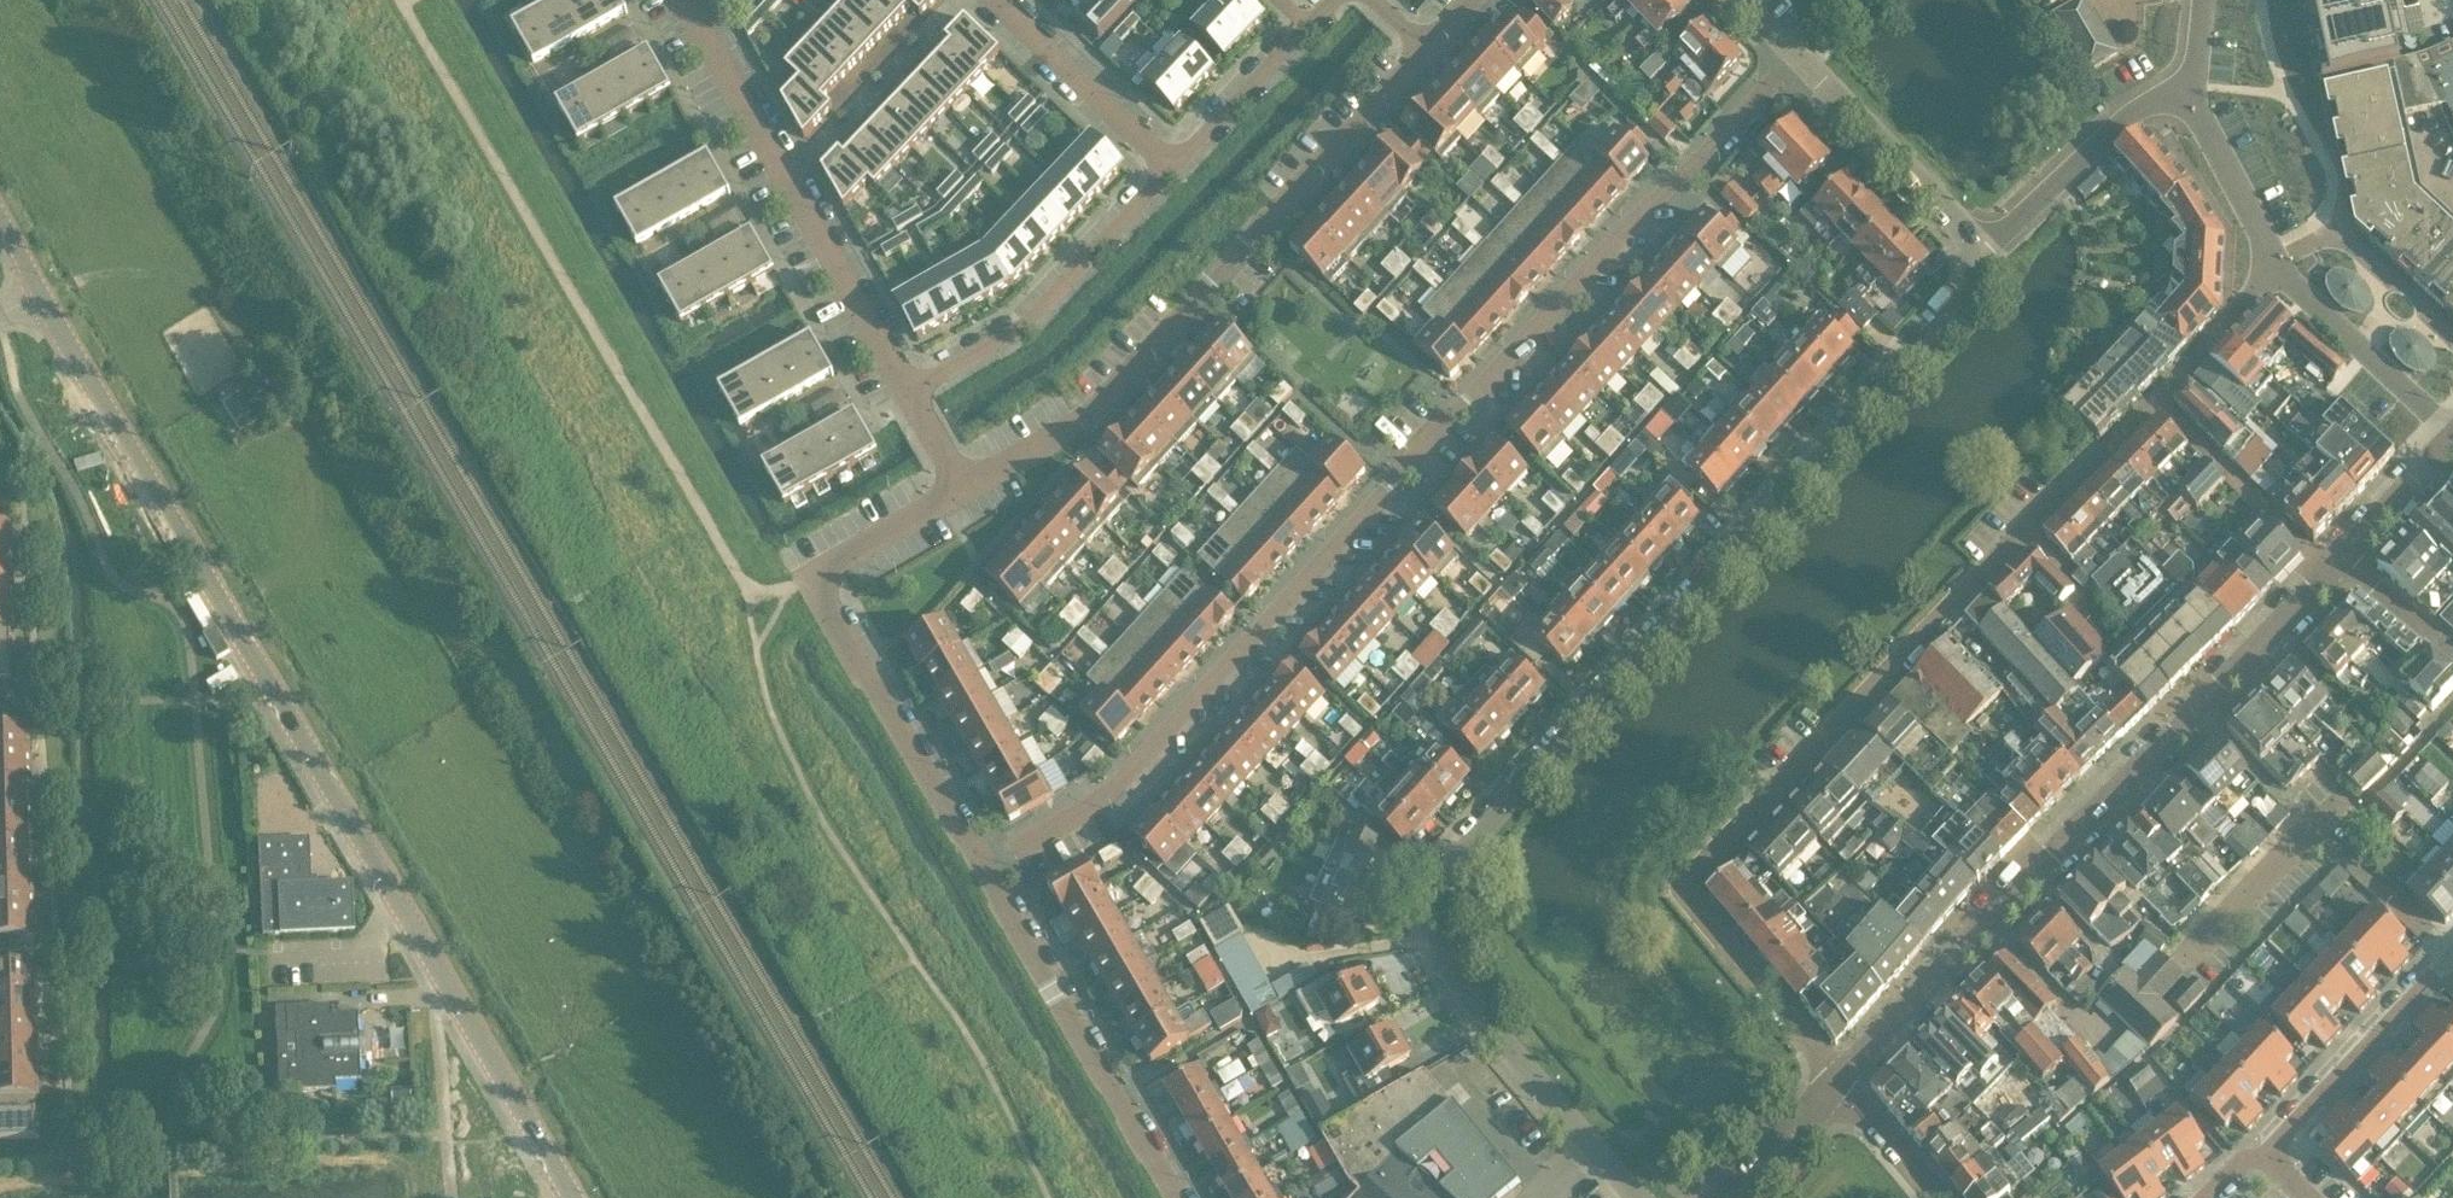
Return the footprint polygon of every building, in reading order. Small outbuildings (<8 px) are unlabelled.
[(559,0),(536,13),(558,50),(580,37),(559,0)] [(589,0),(559,0),(580,37),(603,25),(589,0)] [(620,0),(589,0),(603,25),(625,12),(626,14),(628,13),(620,0)] [(765,5),(772,11),(783,0),(770,0),(765,5)] [(876,44),(893,26),(866,0),(850,0),(840,11),(876,44)] [(893,26),(911,7),(904,0),(866,0),(893,26)] [(911,7),(921,16),(936,0),(904,0),(911,7)] [(1096,0),(1067,0),(1082,14),(1077,19),(1078,20),(1096,0)] [(1135,0),(1096,0),(1078,20),(1099,40),(1136,2),(1135,0)] [(1243,40),(1263,19),(1243,0),(1210,0),(1206,4),(1212,10),(1243,40)] [(1553,27),(1572,10),(1563,0),(1528,0),(1553,27)] [(1572,10),(1574,7),(1572,5),(1577,0),(1563,0),(1572,10)] [(1661,0),(1622,0),(1607,14),(1616,23),(1631,8),(1641,19),(1661,0)] [(1641,19),(1651,29),(1636,44),(1645,53),(1660,38),(1661,39),(1691,9),(1682,0),(1661,0),(1641,19)] [(2056,15),(2088,72),(2118,54),(2086,0),(2082,0),(2056,15)] [(2306,8),(2315,6),(2320,25),(2311,27),(2314,43),(2323,41),(2327,60),(2318,62),(2322,80),(2400,62),(2386,0),(2305,0),(2306,8)] [(772,11),(765,5),(754,16),(761,23),(772,11)] [(1243,40),(1212,10),(1194,29),(1226,59),(1243,40)] [(876,44),(840,11),(823,29),(858,63),(876,44)] [(558,50),(536,13),(513,26),(534,64),(558,50)] [(1133,15),(1124,26),(1131,32),(1141,22),(1133,15)] [(748,36),(761,23),(754,16),(744,28),(748,36)] [(1503,18),(1483,40),(1515,70),(1520,75),(1541,53),(1538,50),(1549,37),(1525,16),(1514,28),(1503,18)] [(983,75),(985,74),(983,71),(1000,53),(965,19),(946,40),(951,45),(983,75)] [(1687,81),(1723,43),(1704,24),(1675,55),(1686,66),(1672,79),(1680,88),(1687,81)] [(1121,43),(1131,32),(1124,26),(1114,36),(1121,43)] [(612,42),(618,52),(642,38),(636,28),(612,42)] [(805,48),(840,81),(858,63),(823,29),(805,48)] [(1483,40),(1464,62),(1496,91),(1496,90),(1515,70),(1483,40)] [(1195,91),(1212,72),(1181,43),(1163,62),(1195,91)] [(1741,62),(1723,43),(1687,81),(1705,100),(1741,62)] [(933,63),(966,94),(983,75),(951,45),(933,63)] [(2416,59),(2440,106),(2447,105),(2452,121),(2452,46),(2416,59)] [(840,81),(805,48),(787,66),(823,100),(840,81)] [(648,103),(671,90),(649,50),(647,51),(648,53),(626,66),(648,103)] [(1661,51),(1641,73),(1651,83),(1672,61),(1661,51)] [(1163,62),(1157,56),(1138,76),(1144,82),(1175,112),(1195,91),(1163,62)] [(2327,79),(2329,89),(2325,90),(2351,208),(2356,207),(2360,224),(2373,237),(2370,240),(2419,286),(2452,318),(2452,219),(2421,189),(2405,114),(2440,106),(2416,59),(2406,62),(2327,79)] [(1464,62),(1444,83),(1476,112),(1476,113),(1481,118),(1501,95),(1496,90),(1496,91),(1464,62)] [(916,82),(948,112),(966,94),(933,63),(916,82)] [(648,103),(626,66),(604,79),(625,116),(648,103)] [(833,109),(823,100),(787,66),(786,68),(800,81),(782,100),(804,139),(833,109)] [(604,79),(581,92),(602,129),(625,116),(604,79)] [(1672,79),(1662,89),(1670,98),(1680,88),(1672,79)] [(1590,81),(1573,99),(1584,109),(1601,92),(1590,81)] [(930,131),(948,112),(916,82),(898,101),(930,131)] [(1444,83),(1425,104),(1457,134),(1457,133),(1476,113),(1476,112),(1444,83)] [(602,129),(581,92),(557,105),(579,143),(602,129)] [(1019,108),(1025,115),(1036,104),(1029,97),(1019,108)] [(880,119),(913,150),(930,131),(898,101),(880,119)] [(1457,134),(1425,104),(1404,126),(1415,136),(1408,143),(1426,159),(1432,152),(1441,161),(1462,138),(1457,133),(1457,134)] [(1687,104),(1676,115),(1685,124),(1696,113),(1687,104)] [(1521,115),(1535,127),(1543,119),(1529,106),(1521,115)] [(1019,108),(1009,118),(1016,124),(1025,115),(1019,108)] [(1032,119),(1039,125),(1048,115),(1042,109),(1032,119)] [(1659,114),(1648,125),(1666,142),(1677,131),(1659,114)] [(1535,127),(1521,115),(1514,123),(1528,136),(1535,127)] [(913,150),(880,119),(863,138),(895,169),(913,150)] [(1032,119),(1022,130),(1028,136),(1039,125),(1032,119)] [(1762,191),(1812,142),(1793,122),(1778,137),(1771,130),(1757,144),(1764,151),(1763,152),(1772,161),(1767,167),(1753,181),(1762,191)] [(1611,128),(1591,150),(1590,151),(1628,185),(1648,163),(1637,153),(1646,144),(1630,129),(1621,138),(1611,128)] [(2131,172),(2158,148),(2142,130),(2115,154),(2131,172)] [(990,152),(1000,142),(993,135),(983,146),(990,152)] [(1544,154),(1551,146),(1538,135),(1531,142),(1544,154)] [(895,169),(863,138),(845,157),(877,187),(895,169)] [(1104,187),(1122,168),(1091,138),(1073,157),(1104,187)] [(1580,140),(1564,158),(1559,163),(1608,207),(1628,185),(1590,151),(1591,150),(1580,140)] [(1426,159),(1408,143),(1401,151),(1391,141),(1370,163),(1402,192),(1403,192),(1423,170),(1419,167),(1426,159)] [(1830,161),(1812,142),(1762,191),(1771,200),(1786,186),(1786,187),(1791,181),(1800,190),(1830,161)] [(983,146),(973,156),(980,162),(990,152),(983,146)] [(1551,146),(1544,154),(1557,166),(1540,184),(1588,228),(1608,207),(1559,163),(1564,158),(1551,146)] [(1004,162),(1012,153),(1005,147),(997,156),(1004,162)] [(2174,166),(2158,148),(2131,172),(2148,190),(2174,166)] [(1490,149),(1482,158),(1496,170),(1504,162),(1490,149)] [(877,187),(845,157),(840,152),(822,170),(844,209),(869,183),(876,189),(877,187)] [(731,194),(708,155),(685,168),(706,206),(728,193),(729,195),(731,194)] [(997,156),(986,167),(993,174),(1004,162),(997,156)] [(1073,157),(1055,176),(1087,206),(1104,187),(1073,157)] [(1370,163),(1351,184),(1383,214),(1382,214),(1387,219),(1408,197),(1403,192),(1402,192),(1370,163)] [(2190,184),(2174,166),(2148,190),(2163,207),(2164,208),(2190,184)] [(706,206),(685,168),(662,181),(683,219),(706,206)] [(954,190),(964,179),(957,173),(948,183),(954,190)] [(978,176),(962,192),(969,199),(984,183),(978,176)] [(1055,176),(1038,194),(1069,224),(1087,206),(1055,176)] [(1504,197),(1512,189),(1499,177),(1492,185),(1504,197)] [(1822,241),(1866,199),(1845,178),(1816,206),(1830,221),(1816,235),(1822,241)] [(662,181),(639,194),(661,232),(683,219),(662,181)] [(948,183),(937,194),(944,200),(954,190),(948,183)] [(1383,214),(1351,184),(1331,206),(1363,235),(1363,234),(1382,214),(1383,214)] [(1540,184),(1525,201),(1520,205),(1569,249),(1588,228),(1540,184)] [(1738,215),(1751,202),(1734,184),(1720,197),(1738,215)] [(2164,208),(2163,207),(2161,209),(2177,227),(2203,204),(2190,184),(2164,208)] [(1517,209),(1501,227),(1549,271),(1569,249),(1520,205),(1525,201),(1512,189),(1504,197),(1517,209)] [(969,199),(962,192),(949,207),(955,213),(969,199)] [(661,232),(639,194),(616,208),(637,245),(661,232)] [(1038,194),(1020,213),(1052,242),(1069,224),(1038,194)] [(1866,199),(1822,241),(1830,250),(1845,236),(1857,249),(1886,220),(1866,199)] [(1751,202),(1738,215),(1746,223),(1759,211),(1751,202)] [(2203,204),(2177,227),(2173,231),(2185,245),(2217,226),(2203,204)] [(1363,235),(1331,206),(1311,227),(1343,256),(1343,257),(1348,262),(1369,239),(1363,234),(1363,235)] [(955,213),(949,207),(941,215),(940,216),(944,224),(946,223),(955,213)] [(911,223),(913,222),(923,216),(918,208),(906,215),(911,223)] [(741,209),(712,223),(718,236),(747,221),(741,209)] [(1052,242),(1020,213),(1003,231),(1034,261),(1052,242)] [(906,215),(893,222),(898,230),(911,223),(906,215)] [(1692,229),(1685,237),(1717,266),(1716,267),(1722,272),(1722,271),(1733,281),(1752,260),(1741,250),(1742,249),(1737,244),(1732,239),(1740,230),(1724,216),(1716,224),(1705,215),(1692,229)] [(922,237),(944,224),(940,216),(917,229),(922,237)] [(1428,216),(1421,225),(1435,237),(1442,229),(1428,216)] [(1465,240),(1473,232),(1460,220),(1453,228),(1465,240)] [(1886,220),(1857,249),(1871,264),(1856,278),(1863,284),(1907,242),(1886,220)] [(2176,253),(2174,278),(2187,288),(2220,311),(2224,237),(2217,226),(2185,245),(2176,253)] [(1343,256),(1311,227),(1291,249),(1323,278),(1343,257),(1343,256)] [(1501,227),(1485,244),(1482,248),(1530,292),(1549,271),(1501,227)] [(1034,261),(1003,231),(985,250),(1012,285),(1034,261)] [(751,285),(775,271),(752,232),(750,233),(752,235),(730,247),(751,285)] [(1478,252),(1462,269),(1510,313),(1530,292),(1482,248),(1485,244),(1473,232),(1465,240),(1478,252)] [(893,242),(898,250),(911,243),(907,235),(893,242)] [(1672,251),(1665,258),(1697,287),(1704,280),(1716,267),(1717,266),(1685,237),(1672,251)] [(893,242),(882,249),(886,257),(898,250),(893,242)] [(1907,242),(1863,284),(1870,292),(1885,278),(1904,298),(1918,284),(1912,278),(1928,263),(1907,242)] [(751,285),(730,247),(707,260),(728,298),(751,285)] [(1761,288),(1781,267),(1762,249),(1743,270),(1761,288)] [(984,301),(1012,285),(985,250),(962,263),(984,301)] [(1389,259),(1403,272),(1411,263),(1397,250),(1389,259)] [(1651,273),(1646,280),(1678,309),(1683,303),(1697,287),(1665,258),(1651,273)] [(1807,258),(1794,270),(1807,283),(1814,276),(1808,271),(1814,265),(1807,258)] [(1403,272),(1389,259),(1382,267),(1396,280),(1403,272)] [(707,260),(684,273),(706,310),(728,298),(707,260)] [(962,313),(984,301),(962,263),(941,276),(962,313)] [(1426,283),(1433,275),(1421,263),(1413,271),(1426,283)] [(1462,269),(1446,287),(1443,290),(1491,334),(1510,313),(1462,269)] [(706,310),(684,273),(661,286),(682,324),(706,310)] [(2331,282),(2331,284),(2331,286),(2333,291),(2335,295),(2338,300),(2344,305),(2346,306),(2350,309),(2353,310),(2358,312),(2360,312),(2363,312),(2365,311),(2367,311),(2368,309),(2369,308),(2370,306),(2371,304),(2370,301),(2370,299),(2368,294),(2366,291),(2363,287),(2362,285),(2359,282),(2356,280),(2352,277),(2347,275),(2342,274),(2340,274),(2338,275),(2335,275),(2333,277),(2332,279),(2331,282)] [(1433,275),(1426,283),(1439,295),(1423,313),(1433,322),(1434,322),(1471,356),(1491,334),(1443,290),(1446,287),(1433,275)] [(962,313),(941,276),(919,288),(940,325),(962,313)] [(1856,278),(1848,286),(1854,292),(1863,284),(1856,278)] [(2187,288),(2174,278),(2160,296),(2200,333),(2220,311),(2187,288)] [(1631,296),(1626,301),(1658,330),(1663,325),(1678,309),(1646,280),(1631,296)] [(1854,292),(1854,293),(1861,300),(1870,292),(1863,284),(1854,292)] [(919,288),(896,301),(918,338),(940,325),(919,288)] [(1368,292),(1354,307),(1363,315),(1377,300),(1368,292)] [(1771,292),(1764,300),(1777,313),(1785,306),(1776,297),(1771,292)] [(1853,292),(1839,307),(1864,331),(1878,316),(1861,300),(1854,293),(1853,292)] [(2160,296),(2145,315),(2184,352),(2188,348),(2200,333),(2160,296)] [(2230,339),(2228,340),(2255,364),(2266,352),(2277,341),(2283,346),(2286,343),(2309,362),(2333,383),(2346,368),(2322,347),(2293,322),(2266,299),(2251,315),(2230,339)] [(1610,318),(1606,322),(1638,352),(1643,347),(1658,330),(1626,301),(1610,318)] [(1729,301),(1721,309),(1735,322),(1742,313),(1729,301)] [(1385,302),(1377,311),(1392,324),(1400,316),(1385,302)] [(1777,313),(1767,304),(1764,302),(1752,314),(1768,329),(1780,316),(1777,313)] [(1721,309),(1713,317),(1716,320),(1727,330),(1735,322),(1721,309)] [(2184,352),(2145,315),(2145,316),(2141,312),(2128,327),(2169,367),(2184,352)] [(1811,334),(1806,339),(1805,340),(1836,367),(1853,349),(1848,345),(1859,333),(1838,313),(1827,325),(1822,321),(1818,318),(1807,330),(1811,334)] [(1434,322),(1433,322),(1414,344),(1451,378),(1471,356),(1434,322)] [(1590,340),(1587,344),(1619,373),(1622,369),(1638,352),(1606,322),(1590,340)] [(1200,348),(1238,382),(1258,360),(1220,326),(1200,348)] [(1746,327),(1735,340),(1744,349),(1756,336),(1746,327)] [(2169,367),(2128,327),(2114,341),(2156,381),(2169,367)] [(1805,340),(1806,339),(1795,330),(1778,349),(1784,355),(1785,354),(1820,385),(1836,367),(1805,340)] [(2394,341),(2393,344),(2394,347),(2394,348),(2394,350),(2396,353),(2398,357),(2401,360),(2404,363),(2407,365),(2413,368),(2417,370),(2421,371),(2424,372),(2427,371),(2429,370),(2431,368),(2433,364),(2434,361),(2433,359),(2433,358),(2432,355),(2431,352),(2429,349),(2426,345),(2422,342),(2420,340),(2414,337),(2410,335),(2406,334),(2403,334),(2400,335),(2398,336),(2396,338),(2394,341)] [(834,376),(812,336),(788,350),(809,387),(831,374),(832,377),(834,376)] [(1735,340),(1727,348),(1738,359),(1746,351),(1744,349),(1735,340)] [(2228,340),(2211,361),(2256,402),(2273,381),(2256,366),(2255,364),(2228,340)] [(2114,341),(2100,356),(2141,396),(2156,381),(2114,341)] [(1690,343),(1682,352),(1695,364),(1703,356),(1690,343)] [(1570,362),(1567,365),(1599,394),(1602,392),(1619,373),(1587,344),(1570,362)] [(1674,344),(1666,353),(1674,360),(1682,352),(1674,344)] [(1238,382),(1200,348),(1181,369),(1218,404),(1238,382)] [(809,387),(788,350),(765,362),(787,400),(809,387)] [(1682,352),(1674,360),(1688,373),(1695,364),(1682,352)] [(1779,369),(1773,375),(1804,403),(1820,385),(1785,354),(1784,355),(1775,365),(1779,369)] [(2100,356),(2086,371),(2127,411),(2141,396),(2100,356)] [(2256,402),(2211,361),(2195,379),(2212,395),(2230,413),(2246,428),(2247,429),(2249,427),(2245,424),(2253,415),(2260,406),(2256,402)] [(765,362),(743,375),(764,413),(787,400),(765,362)] [(1714,363),(1707,371),(1719,382),(1726,374),(1714,363)] [(1549,385),(1548,386),(1580,416),(1581,414),(1599,394),(1567,365),(1549,385)] [(1804,403),(1773,375),(1766,368),(1749,386),(1757,394),(1752,398),(1783,426),(1804,403)] [(1181,369),(1161,391),(1193,420),(1198,425),(1218,404),(1181,369)] [(2086,371),(2072,386),(2113,425),(2127,411),(2086,371)] [(764,413),(743,375),(719,389),(740,426),(764,413)] [(2190,384),(2174,403),(2189,417),(2212,395),(2195,379),(2190,384)] [(245,383),(219,398),(239,431),(264,416),(256,404),(251,407),(246,397),(251,394),(245,383)] [(1284,384),(1271,399),(1279,407),(1293,392),(1284,384)] [(1548,386),(1528,408),(1560,437),(1561,436),(1580,416),(1548,386)] [(2113,425),(2072,386),(2058,400),(2065,407),(2100,438),(2113,425)] [(1650,387),(1643,395),(1656,408),(1664,400),(1650,387)] [(818,418),(851,403),(845,391),(813,405),(818,418)] [(1193,420),(1161,391),(1142,412),(1173,441),(1174,441),(1193,420)] [(1643,395),(1635,403),(1649,416),(1651,414),(1656,408),(1643,395)] [(1739,400),(1729,411),(1766,444),(1783,426),(1752,398),(1748,395),(1741,402),(1739,400)] [(2212,395),(2189,417),(2207,435),(2230,413),(2212,395)] [(2333,401),(2315,419),(2376,474),(2394,454),(2333,401)] [(1664,414),(1674,423),(1683,413),(1671,403),(1662,413),(1663,414),(1664,414)] [(1291,405),(1283,414),(1298,427),(1306,419),(1291,405)] [(1528,408),(1508,430),(1545,464),(1566,441),(1561,436),(1560,437),(1528,408)] [(1766,444),(1729,411),(1722,419),(1720,417),(1711,427),(1750,462),(1766,444)] [(1173,441),(1142,412),(1122,433),(1159,467),(1179,446),(1174,441),(1173,441)] [(854,466),(878,452),(855,413),(854,414),(855,416),(833,428),(854,466)] [(2246,428),(2230,413),(2207,435),(2222,451),(2246,428)] [(1239,423),(1253,436),(1261,427),(1247,414),(1239,423)] [(1664,414),(1663,414),(1636,443),(1658,463),(1668,452),(1658,443),(1675,425),(1674,423),(1664,414)] [(2376,474),(2315,419),(2310,415),(2304,422),(2299,418),(2287,431),(2314,456),(2316,458),(2317,457),(2359,494),(2361,492),(2376,474)] [(2192,479),(2205,464),(2198,457),(2191,463),(2181,453),(2189,446),(2161,417),(2146,432),(2192,479)] [(1253,436),(1239,423),(1231,431),(1245,444),(1253,436)] [(1710,446),(1704,451),(1704,452),(1734,480),(1750,462),(1711,427),(1710,428),(1714,431),(1705,442),(1710,446)] [(854,466),(833,428),(810,441),(831,479),(854,466)] [(2246,428),(2222,451),(2236,465),(2258,440),(2247,429),(2246,428)] [(1592,429),(1585,437),(1596,447),(1603,439),(1592,429)] [(1611,430),(1604,438),(1618,450),(1619,448),(1625,442),(1611,430)] [(2192,479),(2146,432),(2132,446),(2178,493),(2192,479)] [(1159,467),(1122,433),(1101,456),(1112,465),(1105,473),(1123,488),(1129,481),(1139,490),(1159,467)] [(1603,439),(1596,447),(1609,459),(1610,459),(1618,450),(1604,438),(1603,439)] [(2258,440),(2236,465),(2238,467),(2251,480),(2268,460),(2273,456),(2258,440)] [(810,441),(788,454),(809,492),(831,479),(810,441)] [(1333,443),(1313,464),(1313,465),(1345,494),(1365,472),(1333,443)] [(1495,444),(1475,467),(1507,496),(1527,474),(1495,444)] [(1267,457),(1255,445),(1251,449),(1247,453),(1260,464),(1267,457)] [(1704,452),(1704,451),(1699,446),(1690,457),(1691,458),(1684,467),(1687,470),(1718,498),(1734,480),(1704,452)] [(2178,493),(2132,446),(2117,461),(2163,508),(2164,508),(2145,490),(2153,482),(2160,488),(2159,490),(2170,501),(2178,493)] [(1325,516),(1345,494),(1313,465),(1313,464),(1297,450),(1280,468),(1267,457),(1260,464),(1273,476),(1277,472),(1325,516)] [(809,492),(788,454),(764,468),(785,505),(809,492)] [(2316,458),(2314,456),(2296,475),(2295,476),(2336,518),(2359,494),(2317,457),(2316,458)] [(1207,457),(1200,465),(1214,478),(1221,470),(1207,457)] [(1618,478),(1617,479),(1621,482),(1633,468),(1621,458),(1610,471),(1618,478)] [(2102,477),(2149,525),(2162,513),(2165,510),(2163,508),(2117,461),(2102,477)] [(2205,464),(2192,479),(2178,493),(2193,507),(2197,511),(2225,483),(2205,464)] [(1214,478),(1200,465),(1192,474),(1206,487),(1214,478)] [(1475,467),(1455,488),(1487,518),(1507,496),(1475,467)] [(1088,470),(1068,492),(1105,526),(1125,504),(1116,495),(1123,488),(1105,473),(1099,480),(1088,470)] [(1571,471),(1563,480),(1578,494),(1586,484),(1571,471)] [(1618,478),(1610,471),(1593,490),(1597,493),(1601,497),(1617,479),(1618,478)] [(1305,537),(1325,516),(1277,472),(1273,476),(1257,493),(1305,537)] [(2336,518),(2295,476),(2272,502),(2314,543),(2336,518)] [(1661,491),(1648,505),(1652,508),(1682,536),(1699,518),(1689,509),(1694,504),(1692,501),(1693,500),(1692,499),(1694,496),(1674,477),(1661,491)] [(2149,525),(2102,477),(2087,491),(2116,521),(2122,514),(2134,525),(2127,532),(2135,540),(2149,525)] [(1228,499),(1216,488),(1212,491),(1208,495),(1221,507),(1228,499)] [(1487,518),(1455,488),(1435,510),(1467,540),(1487,518)] [(2087,491),(2073,506),(2120,555),(2132,542),(2135,540),(2127,532),(2122,536),(2111,525),(2116,521),(2087,491)] [(1068,492),(1048,513),(1086,548),(1105,526),(1068,492)] [(1238,515),(1286,559),(1305,537),(1257,493),(1241,511),(1228,499),(1221,507),(1234,519),(1238,515)] [(1597,493),(1581,510),(1591,519),(1606,501),(1601,497),(1597,493)] [(2165,510),(2162,513),(2176,526),(2193,507),(2178,493),(2170,501),(2171,501),(2164,508),(2163,508),(2165,510)] [(2448,493),(2425,516),(2452,545),(2452,498),(2448,493)] [(1550,494),(1542,503),(1557,516),(1565,508),(1550,494)] [(1652,508),(1648,505),(1631,522),(1636,526),(1666,554),(1682,536),(1652,508)] [(2120,555),(2073,506),(2058,521),(2087,550),(2094,543),(2112,562),(2120,555)] [(1581,510),(1564,529),(1573,538),(1591,519),(1581,510)] [(1048,513),(1029,535),(1066,569),(1086,548),(1048,513)] [(1266,580),(1286,559),(1238,515),(1234,519),(1218,536),(1266,580)] [(1530,516),(1522,525),(1537,538),(1545,530),(1530,516)] [(2411,532),(2439,560),(2441,559),(2451,567),(2452,565),(2452,545),(2425,516),(2411,532)] [(2263,519),(2235,548),(2233,550),(2271,589),(2274,585),(2275,585),(2302,556),(2263,519)] [(2087,550),(2058,521),(2045,535),(2074,564),(2087,550)] [(1636,526),(1631,522),(1620,534),(1625,538),(1620,544),(1650,571),(1666,554),(1636,526)] [(12,551),(12,524),(0,525),(0,551),(12,551)] [(1422,524),(1402,546),(1434,576),(1433,576),(1439,581),(1459,558),(1422,524)] [(1180,526),(1172,535),(1187,549),(1195,540),(1180,526)] [(2411,532),(2395,549),(2452,600),(2452,599),(2452,569),(2451,567),(2441,559),(2439,560),(2411,532)] [(1544,551),(1554,560),(1570,541),(1560,533),(1544,551)] [(1066,569),(1029,535),(1009,556),(1041,585),(1041,586),(1046,591),(1066,569)] [(1266,580),(1218,536),(1198,558),(1246,602),(1266,580)] [(2120,555),(2112,562),(2092,582),(2135,635),(2125,644),(2170,690),(2232,629),(2199,600),(2165,570),(2132,542),(2120,555)] [(1650,571),(1620,544),(1614,550),(1610,546),(1599,558),(1603,562),(1598,567),(1598,568),(1629,595),(1650,571)] [(1402,546),(1382,568),(1414,597),(1433,576),(1434,576),(1402,546)] [(2220,563),(2217,566),(2256,604),(2271,589),(2233,550),(2235,548),(2232,546),(2218,561),(2220,563)] [(1161,548),(1153,556),(1168,570),(1176,561),(1161,548)] [(2032,549),(1989,594),(2004,611),(2006,609),(2024,592),(2024,591),(2033,582),(2056,606),(2057,606),(2058,606),(2074,590),(2049,565),(2032,549)] [(2452,600),(2395,549),(2377,569),(2436,618),(2452,600)] [(2182,550),(2165,570),(2199,600),(2232,629),(2256,604),(2217,566),(2197,588),(2194,584),(2193,560),(2182,550)] [(12,551),(0,551),(0,578),(13,577),(12,551)] [(1554,560),(1544,551),(1528,569),(1538,578),(1554,560)] [(1498,552),(1490,560),(1505,574),(1513,565),(1498,552)] [(1041,585),(1009,556),(989,578),(1021,608),(1041,586),(1041,585)] [(1114,558),(1107,567),(1121,580),(1128,571),(1114,558)] [(1598,567),(1594,563),(1584,575),(1588,579),(1582,586),(1612,613),(1629,595),(1598,568),(1598,567)] [(1121,580),(1107,567),(1099,575),(1113,588),(1121,580)] [(1382,568),(1363,589),(1395,618),(1414,597),(1382,568)] [(1187,571),(1166,593),(1215,637),(1235,615),(1187,571)] [(1478,576),(1470,585),(1484,598),(1492,588),(1478,576)] [(1516,576),(1509,583),(1521,594),(1528,587),(1516,576)] [(1612,613),(1582,586),(1573,576),(1560,588),(1566,594),(1561,599),(1596,631),(1612,613)] [(0,578),(0,604),(14,603),(13,577),(0,578)] [(1521,594),(1509,583),(1502,591),(1514,602),(1521,594)] [(1138,599),(1125,587),(1121,591),(1118,595),(1130,607),(1138,599)] [(1395,618),(1363,589),(1343,611),(1375,640),(1395,618)] [(975,592),(961,607),(970,615),(984,600),(975,592)] [(1195,658),(1215,637),(1166,593),(1150,610),(1138,599),(1130,607),(1143,618),(1147,614),(1195,658)] [(2004,611),(1989,594),(1966,618),(1980,632),(2017,673),(2055,714),(2073,734),(2075,740),(2096,763),(2121,737),(2087,702),(2071,719),(2062,709),(2080,692),(2075,686),(2072,688),(2032,642),(2034,641),(2006,609),(2004,611)] [(2359,596),(2345,610),(2366,628),(2379,613),(2359,596)] [(1596,631),(1561,599),(1551,611),(1555,615),(1550,621),(1580,648),(1596,631)] [(1067,610),(1081,622),(1089,614),(1075,601),(1067,610)] [(0,604),(0,630),(14,629),(14,603),(0,604)] [(2440,621),(2452,631),(2452,607),(2440,621)] [(2071,609),(2034,641),(2032,642),(2072,688),(2075,686),(2102,663),(2112,655),(2071,609)] [(1081,622),(1067,610),(1059,618),(1073,631),(1081,622)] [(2342,614),(2332,625),(2377,664),(2377,663),(2383,657),(2402,675),(2411,666),(2409,665),(2408,663),(2387,646),(2366,628),(2345,610),(2342,614)] [(1375,640),(1343,611),(1323,632),(1356,661),(1375,640)] [(1438,619),(1452,632),(1460,624),(1446,611),(1438,619)] [(2379,613),(2366,628),(2387,646),(2401,631),(2379,613)] [(1175,680),(1195,658),(1147,614),(1143,618),(1127,636),(1175,680)] [(1452,632),(1438,619),(1431,628),(1445,641),(1452,632)] [(1580,648),(1550,621),(1542,629),(1532,620),(1510,643),(1536,667),(1548,653),(1564,667),(1580,648)] [(1458,643),(1469,653),(1489,631),(1479,621),(1458,643)] [(923,670),(960,648),(945,622),(908,644),(923,670)] [(2332,625),(2319,638),(2366,681),(2369,677),(2388,692),(2391,688),(2402,697),(2408,691),(2397,681),(2377,663),(2377,664),(2332,625)] [(0,630),(0,656),(15,655),(14,629),(0,630)] [(1012,652),(1025,638),(1016,630),(1002,645),(1010,652),(1012,652)] [(1079,638),(1091,649),(1098,642),(1086,630),(1082,634),(1079,638)] [(2401,631),(2387,646),(2408,663),(2409,665),(2422,649),(2401,631)] [(1356,661),(1323,632),(1303,654),(1335,683),(1356,661)] [(1108,657),(1156,701),(1175,680),(1127,636),(1111,653),(1098,642),(1091,649),(1104,661),(1108,657)] [(1950,636),(1891,698),(1954,755),(1973,734),(1967,727),(2004,692),(1950,636)] [(1012,652),(1010,652),(1019,660),(1033,645),(1025,638),(1012,652)] [(2319,638),(2305,653),(2337,682),(2346,673),(2363,689),(2368,683),(2366,681),(2319,638)] [(1469,653),(1458,643),(1448,654),(1459,663),(1469,653)] [(2125,644),(2112,655),(2102,663),(2120,683),(2149,711),(2170,690),(2125,644)] [(975,673),(960,648),(923,670),(937,695),(975,673)] [(2397,681),(2408,691),(2428,708),(2429,710),(2432,712),(2452,690),(2452,674),(2425,652),(2411,666),(2402,675),(2397,681)] [(1010,654),(989,666),(995,676),(1016,664),(1010,654)] [(1399,662),(1413,675),(1421,666),(1407,654),(1399,662)] [(0,656),(0,683),(16,682),(15,655),(0,656)] [(1104,694),(1136,723),(1156,701),(1108,657),(1104,661),(1088,679),(1104,694)] [(1439,659),(1424,676),(1432,683),(1448,667),(1439,659)] [(1513,660),(1497,678),(1528,706),(1545,688),(1513,660)] [(1413,675),(1399,662),(1392,671),(1406,683),(1413,675)] [(1051,666),(1034,684),(1049,697),(1065,679),(1051,666)] [(2334,723),(2342,715),(2340,713),(2331,705),(2328,702),(2293,666),(2277,682),(2314,717),(2313,718),(2319,724),(2329,732),(2333,727),(2332,726),(2334,723)] [(1292,667),(1272,689),(1304,718),(1324,696),(1292,667)] [(1486,669),(1471,686),(1512,724),(1528,706),(1497,678),(1496,679),(1486,669)] [(989,698),(975,673),(937,695),(952,720),(989,698)] [(2055,714),(2017,673),(2007,682),(2036,714),(2035,735),(2049,749),(2049,748),(2078,780),(2096,763),(2075,740),(2073,734),(2055,714)] [(1432,683),(1424,676),(1400,702),(1420,721),(1432,709),(1420,697),(1432,683)] [(2149,711),(2120,683),(2114,690),(2106,682),(2100,688),(2135,724),(2149,711)] [(2314,717),(2277,682),(2262,698),(2313,746),(2319,740),(2306,726),(2313,718),(2314,717)] [(1512,724),(1471,686),(1454,703),(1497,741),(1512,724)] [(2135,724),(2100,688),(2086,701),(2087,702),(2121,737),(2135,724)] [(1272,689),(1252,710),(1284,739),(1304,718),(1272,689)] [(2402,697),(2396,705),(2416,724),(2429,710),(2428,708),(2408,691),(2402,697)] [(1104,694),(1084,715),(1116,745),(1136,723),(1104,694)] [(1367,697),(1359,706),(1373,719),(1381,710),(1367,697)] [(1004,723),(989,698),(952,720),(966,745),(1004,723)] [(2313,746),(2262,698),(2229,730),(2282,786),(2287,782),(2291,787),(2323,756),(2313,746)] [(1888,702),(1875,715),(1943,780),(1951,771),(1956,766),(1949,759),(1921,733),(1888,702)] [(1497,741),(1454,703),(1437,721),(1480,760),(1497,741)] [(1048,731),(1061,717),(1052,709),(1039,723),(1048,731)] [(2397,709),(2385,722),(2402,738),(2414,725),(2397,709)] [(1252,710),(1233,732),(1265,761),(1284,739),(1252,710)] [(30,754),(29,727),(29,712),(3,713),(0,713),(0,755),(30,754)] [(1863,728),(1861,730),(1907,771),(1930,794),(1943,780),(1875,715),(1863,728)] [(1061,717),(1048,731),(1057,739),(1070,725),(1061,717)] [(1348,718),(1341,726),(1356,740),(1363,732),(1348,718)] [(1004,723),(966,745),(981,770),(1019,748),(1004,723)] [(1433,737),(1420,725),(1417,729),(1415,727),(1410,733),(1407,737),(1419,748),(1411,756),(1453,795),(1470,777),(1439,748),(1430,740),(1433,737)] [(2387,729),(2379,738),(2400,758),(2408,749),(2387,729)] [(1838,754),(1825,767),(1861,800),(1862,799),(1869,805),(1872,808),(1875,805),(1886,793),(1896,783),(1898,781),(1906,773),(1907,771),(1861,730),(1851,740),(1850,741),(1838,754)] [(1265,761),(1233,732),(1213,753),(1245,782),(1265,761)] [(1370,732),(1361,743),(1370,752),(1380,741),(1370,732)] [(2388,771),(2361,743),(2353,735),(2352,735),(2350,738),(2342,745),(2348,750),(2352,755),(2359,762),(2345,775),(2344,776),(2363,795),(2388,771)] [(2185,774),(2222,811),(2229,818),(2243,802),(2259,787),(2252,780),(2218,741),(2185,774)] [(1994,765),(1988,771),(1996,779),(2000,776),(2042,818),(2042,817),(2044,815),(2078,780),(2049,748),(2049,749),(2045,753),(2034,742),(2002,773),(1994,765)] [(1370,752),(1361,743),(1344,762),(1354,770),(1370,752)] [(1033,773),(1033,772),(1019,748),(981,770),(996,795),(1033,773)] [(1096,749),(1082,764),(1091,772),(1104,757),(1096,749)] [(1213,753),(1193,774),(1226,804),(1245,782),(1213,753)] [(0,755),(0,781),(30,780),(30,754),(0,755)] [(1317,754),(1309,763),(1323,775),(1331,767),(1317,754)] [(1392,755),(1383,765),(1393,774),(1394,773),(1437,813),(1440,809),(1445,809),(1453,800),(1453,796),(1453,795),(1411,756),(1403,765),(1392,755)] [(1056,759),(1042,767),(1055,789),(1068,782),(1056,759)] [(1323,775),(1309,763),(1302,771),(1316,784),(1323,775)] [(2416,779),(2436,797),(2450,781),(2431,763),(2416,779)] [(1983,766),(1976,773),(1996,792),(1993,796),(2030,829),(2042,818),(2000,776),(1996,779),(1988,771),(1983,766)] [(1825,767),(1805,788),(1848,827),(1861,814),(1854,807),(1861,800),(1825,767)] [(1039,769),(1033,772),(1033,773),(996,795),(1011,821),(1055,795),(1039,769)] [(1951,771),(1943,780),(2015,845),(2028,831),(2028,830),(2030,829),(1993,796),(1985,803),(1951,771)] [(1393,774),(1378,791),(1422,830),(1422,829),(1427,829),(1435,821),(1434,816),(1437,813),(1394,773),(1393,774)] [(1193,774),(1174,796),(1206,825),(1226,804),(1193,774)] [(2222,811),(2185,774),(2170,789),(2200,820),(2210,811),(2216,817),(2222,811)] [(30,780),(0,781),(0,807),(31,806),(30,780)] [(1943,780),(1930,794),(1944,809),(1946,811),(1950,807),(1966,822),(2003,857),(2015,845),(1943,780)] [(1350,787),(1340,798),(1347,804),(1357,793),(1350,787)] [(1805,788),(1787,806),(1822,840),(1829,846),(1848,827),(1805,788)] [(2145,814),(2195,866),(2202,859),(2182,837),(2188,833),(2204,849),(2216,837),(2200,820),(2170,789),(2145,814)] [(1359,791),(1357,793),(1347,804),(1357,813),(1361,808),(1405,848),(1422,830),(1378,791),(1369,801),(1359,791)] [(2383,793),(2369,809),(2391,829),(2405,814),(2383,793)] [(1206,825),(1174,796),(1154,817),(1187,846),(1206,825)] [(1278,797),(1270,805),(1284,818),(1292,809),(1278,797)] [(1284,818),(1270,805),(1263,813),(1277,826),(1284,818)] [(31,806),(0,807),(0,833),(32,832),(31,806)] [(1946,811),(1918,840),(1921,842),(1977,883),(1978,884),(2003,857),(1966,822),(1950,807),(1946,811)] [(2287,814),(2281,807),(2266,823),(2275,832),(2290,816),(2287,814)] [(1783,810),(1765,829),(1799,864),(1818,844),(1783,810)] [(2145,814),(2129,831),(2166,869),(2165,870),(2167,871),(2168,870),(2201,905),(2215,887),(2195,866),(2145,814)] [(1885,815),(1874,827),(1881,834),(1893,821),(1885,815)] [(1187,846),(1154,817),(1134,839),(1166,868),(1187,846)] [(2226,840),(2240,828),(2231,817),(2217,830),(2226,840)] [(1881,834),(1876,839),(1892,855),(1903,843),(1931,870),(1926,876),(1958,905),(1977,883),(1921,842),(1918,840),(1893,821),(1881,834)] [(2250,821),(2241,830),(2260,849),(2269,840),(2268,838),(2266,837),(2250,821)] [(1272,843),(1284,854),(1300,837),(1289,826),(1272,843)] [(1338,843),(1325,874),(1375,895),(1389,865),(1371,857),(1378,843),(1344,828),(1338,843)] [(1799,864),(1765,829),(1746,849),(1781,882),(1799,864)] [(2241,830),(2231,839),(2251,859),(2260,849),(2241,830)] [(2167,871),(2165,870),(2129,831),(2111,848),(2157,893),(2174,877),(2168,870),(2167,871)] [(0,833),(0,859),(32,858),(32,832),(0,833)] [(1857,837),(1847,849),(1855,857),(1866,845),(1857,837)] [(312,885),(309,838),(258,841),(263,937),(354,932),(352,883),(312,885)] [(1231,848),(1245,861),(1253,852),(1239,839),(1231,848)] [(1284,854),(1272,843),(1255,862),(1266,873),(1284,854)] [(1117,845),(1100,856),(1106,866),(1123,855),(1117,845)] [(1245,861),(1231,848),(1224,856),(1238,869),(1245,861)] [(2175,911),(2157,893),(2111,848),(2100,859),(2129,889),(2160,920),(2172,930),(2185,921),(2175,911)] [(1722,909),(1763,872),(1744,852),(1739,865),(1707,891),(1722,909)] [(2429,872),(2452,895),(2452,859),(2446,853),(2429,872)] [(2195,866),(2215,887),(2226,878),(2228,876),(2207,854),(2202,859),(2195,866)] [(32,858),(0,859),(0,885),(33,884),(32,858)] [(1064,911),(1101,889),(1086,863),(1048,885),(1064,911)] [(2127,914),(2139,926),(2141,923),(2132,912),(2134,910),(2122,898),(2127,893),(2096,863),(2077,882),(2117,923),(2127,914)] [(1828,867),(1815,878),(1823,887),(1836,876),(1828,867)] [(1921,871),(1908,885),(1914,890),(1946,920),(1958,905),(1926,876),(1921,871)] [(1763,872),(1722,909),(1737,927),(1767,899),(1760,890),(1771,880),(1763,872)] [(2340,872),(2322,892),(2334,903),(2352,883),(2340,872)] [(2429,872),(2410,891),(2445,924),(2452,916),(2452,895),(2429,872)] [(1375,895),(1325,874),(1312,904),(1323,908),(1362,926),(1375,895)] [(1870,875),(1857,888),(1866,896),(1878,883),(1870,875)] [(1144,899),(1156,885),(1148,877),(1135,891),(1144,899)] [(1866,896),(1857,888),(1856,889),(1843,877),(1818,899),(1805,910),(1822,929),(1824,928),(1836,941),(1841,946),(1886,990),(1923,947),(1890,918),(1883,912),(1882,913),(1865,897),(1866,896)] [(1200,882),(1191,892),(1205,904),(1214,895),(1200,882)] [(2117,923),(2077,882),(2061,898),(2109,949),(2131,934),(2139,926),(2127,914),(2117,923)] [(0,885),(0,911),(34,910),(33,884),(0,885)] [(1165,892),(1156,885),(1144,899),(1152,907),(1165,892)] [(1101,889),(1064,911),(1078,936),(1116,914),(1101,889)] [(1810,890),(1797,901),(1805,910),(1818,899),(1810,890)] [(1914,890),(1890,918),(1923,947),(1923,946),(1946,920),(1914,890)] [(1768,899),(1737,927),(1753,946),(1783,917),(1786,920),(1798,908),(1793,903),(1793,904),(1782,892),(1770,902),(1768,899)] [(2185,921),(2201,905),(2193,897),(2191,894),(2175,911),(2185,921)] [(1228,907),(1199,924),(1202,930),(1214,951),(1242,935),(1244,934),(1228,907)] [(1783,917),(1753,946),(1769,965),(1771,967),(1803,936),(1804,937),(1805,936),(1802,932),(1797,927),(1807,918),(1798,908),(1786,920),(1783,917)] [(2375,909),(2358,928),(2402,970),(2411,961),(2397,948),(2406,939),(2375,909)] [(0,911),(0,953),(10,953),(9,938),(35,937),(34,910),(0,911)] [(2288,922),(2301,935),(2312,923),(2299,910),(2288,922)] [(2084,978),(2085,977),(2091,971),(2071,950),(2080,941),(2049,911),(2032,928),(2084,978)] [(1116,914),(1078,936),(1093,961),(1130,939),(1116,914)] [(1191,923),(1172,935),(1178,944),(1197,933),(1191,923)] [(1811,923),(1802,932),(1805,936),(1815,927),(1813,925),(1811,923)] [(1803,936),(1771,967),(1786,985),(1836,941),(1824,928),(1822,929),(1814,936),(1822,945),(1813,953),(1805,943),(1807,940),(1804,937),(1803,936)] [(2084,978),(2032,928),(2016,944),(2047,975),(2057,965),(2067,975),(2057,984),(2082,1009),(2099,992),(2085,977),(2084,978)] [(2150,928),(2142,939),(2160,954),(2169,943),(2150,928)] [(2358,928),(2341,945),(2372,975),(2381,965),(2395,978),(2402,970),(2358,928)] [(2331,933),(2315,948),(2322,957),(2339,941),(2331,933)] [(1242,935),(1214,951),(1253,1016),(1279,999),(1272,987),(1248,945),(1242,935)] [(1130,939),(1093,961),(1107,986),(1145,964),(1130,939)] [(1836,941),(1786,985),(1800,1002),(1811,992),(1822,981),(1835,968),(1838,965),(1830,956),(1841,946),(1836,941)] [(2372,975),(2341,945),(2324,963),(2368,1005),(2377,996),(2364,984),(2372,975)] [(1886,990),(1841,946),(1830,956),(1838,965),(1835,968),(1873,1004),(1886,990)] [(1205,948),(1187,958),(1193,969),(1211,959),(1205,948)] [(2005,956),(1985,976),(2035,1028),(2065,1063),(2076,1076),(2094,1095),(2093,1095),(2094,1097),(2114,1079),(2079,1041),(2075,1045),(2047,1015),(2056,1006),(2005,956)] [(1211,959),(1194,969),(1205,988),(1222,978),(1211,959)] [(2324,963),(2307,981),(2338,1010),(2347,1001),(2360,1014),(2368,1005),(2324,963)] [(1160,989),(1145,964),(1107,986),(1122,1011),(1160,989)] [(36,991),(35,965),(0,966),(0,992),(36,991)] [(1873,1004),(1835,968),(1822,981),(1861,1018),(1873,1004)] [(2159,1002),(2125,970),(2099,998),(2151,1048),(2177,1020),(2159,1002)] [(1325,979),(1296,996),(1310,1020),(1311,1019),(1311,1018),(1328,1012),(1336,1028),(1378,1004),(1362,976),(1333,993),(1325,979)] [(2055,1072),(2065,1063),(2035,1028),(1985,976),(1963,998),(2000,1037),(2043,1083),(2055,1072)] [(2193,980),(2171,1003),(2184,1015),(2206,993),(2193,980)] [(1822,981),(1811,992),(1849,1032),(1861,1018),(1822,981)] [(2307,981),(2290,998),(2335,1041),(2343,1033),(2329,1020),(2338,1010),(2307,981)] [(2232,982),(2212,1001),(2243,1035),(2264,1016),(2232,982)] [(1160,989),(1122,1011),(1137,1036),(1174,1014),(1160,989)] [(0,992),(0,1018),(37,1017),(36,991),(0,992)] [(1849,1032),(1811,992),(1800,1002),(1837,1045),(1849,1032)] [(2000,1037),(1963,998),(1946,1015),(1982,1052),(1997,1067),(2005,1059),(1992,1045),(2000,1037)] [(2335,1041),(2290,998),(2273,1017),(2304,1046),(2312,1037),(2326,1050),(2335,1041)] [(1235,1002),(1211,1015),(1221,1032),(1241,1021),(1242,1014),(1235,1002)] [(331,1015),(331,1006),(275,1009),(279,1093),(335,1090),(335,1082),(361,1081),(358,1013),(331,1015)] [(2446,1020),(2432,1006),(2422,1016),(2452,1045),(2452,1012),(2446,1020)] [(1269,1009),(1256,1017),(1268,1039),(1277,1034),(1279,1026),(1269,1009)] [(1182,1028),(1174,1014),(1137,1036),(1152,1062),(1212,1027),(1204,1013),(1191,1020),(1192,1022),(1182,1028)] [(1946,1015),(1912,1048),(1949,1084),(1982,1052),(1946,1015)] [(2452,1083),(2452,1045),(2422,1016),(2413,1026),(2427,1039),(2414,1054),(2449,1087),(2452,1083)] [(0,1018),(0,1044),(37,1043),(37,1017),(0,1018)] [(2262,1028),(2245,1046),(2289,1088),(2298,1079),(2284,1066),(2293,1057),(2262,1028)] [(1406,1053),(1412,1050),(1402,1031),(1396,1034),(1393,1030),(1351,1054),(1360,1069),(1346,1081),(1346,1080),(1345,1080),(1358,1104),(1387,1088),(1380,1074),(1409,1058),(1406,1053)] [(1260,1068),(1271,1062),(1259,1041),(1248,1048),(1260,1068)] [(0,1044),(0,1070),(38,1069),(37,1043),(0,1044)] [(2245,1046),(2228,1064),(2259,1093),(2268,1083),(2282,1096),(2289,1088),(2245,1046)] [(1912,1048),(1898,1063),(1928,1093),(1953,1122),(1971,1105),(1949,1084),(1912,1048)] [(2426,1111),(2449,1087),(2414,1054),(2400,1068),(2386,1055),(2377,1065),(2426,1111)] [(1284,1083),(1271,1062),(1260,1068),(1273,1090),(1284,1083)] [(1886,1074),(1884,1076),(1915,1107),(1940,1133),(1942,1132),(1953,1122),(1928,1093),(1898,1063),(1886,1074)] [(2143,1064),(2124,1080),(2139,1096),(2157,1081),(2143,1064)] [(2259,1093),(2228,1064),(2212,1081),(2256,1123),(2264,1115),(2250,1102),(2259,1093)] [(2368,1103),(2403,1136),(2426,1111),(2377,1065),(2367,1074),(2382,1088),(2368,1103)] [(1181,1114),(1221,1091),(1216,1083),(1209,1087),(1198,1068),(1166,1087),(1181,1114)] [(39,1095),(38,1069),(0,1070),(0,1096),(39,1095)] [(1348,1181),(1349,1184),(1356,1190),(1361,1194),(1357,1197),(1505,1197),(1519,1186),(1454,1106),(1453,1107),(1424,1073),(1320,1133),(1326,1144),(1337,1162),(1348,1181)] [(1915,1107),(1884,1076),(1871,1089),(1889,1111),(1910,1135),(1921,1149),(1940,1133),(1915,1107)] [(2055,1095),(2072,1115),(2093,1095),(2094,1095),(2076,1076),(2055,1095)] [(2256,1123),(2212,1081),(2194,1099),(2225,1129),(2234,1120),(2247,1132),(2256,1123)] [(1301,1098),(1318,1128),(1333,1120),(1315,1090),(1301,1098)] [(1221,1091),(1181,1114),(1197,1140),(1229,1121),(1219,1103),(1225,1099),(1221,1091)] [(1290,1120),(1301,1114),(1290,1094),(1279,1101),(1290,1120)] [(40,1139),(39,1095),(0,1096),(0,1140),(40,1139)] [(2331,1113),(2381,1160),(2403,1136),(2368,1103),(2354,1117),(2340,1104),(2331,1113)] [(2158,1126),(2196,1175),(2205,1168),(2194,1153),(2204,1145),(2179,1111),(2158,1126)] [(2357,1184),(2381,1160),(2331,1113),(2322,1123),(2336,1136),(2322,1151),(2357,1184)] [(1314,1137),(1301,1114),(1290,1120),(1303,1143),(1314,1137)] [(1661,1123),(1647,1115),(1643,1123),(1656,1131),(1661,1123)] [(1939,1171),(1972,1144),(1965,1135),(1980,1123),(1973,1115),(1925,1154),(1939,1171)] [(1229,1121),(1197,1140),(1212,1166),(1250,1143),(1246,1136),(1240,1139),(1229,1121)] [(1991,1126),(1981,1136),(1994,1151),(2005,1141),(1991,1126)] [(2158,1126),(2139,1141),(2165,1175),(2175,1168),(2186,1182),(2196,1175),(2158,1126)] [(2119,1156),(2151,1197),(2166,1197),(2155,1183),(2165,1175),(2139,1141),(2119,1156)] [(1254,1151),(1250,1143),(1212,1166),(1227,1191),(1259,1173),(1248,1154),(1254,1151)] [(1337,1162),(1326,1144),(1310,1153),(1319,1173),(1337,1162)] [(1972,1144),(1939,1171),(1953,1188),(1989,1158),(1988,1157),(1989,1156),(1983,1148),(1978,1152),(1972,1144)] [(2012,1146),(2011,1147),(2004,1153),(2014,1164),(2023,1156),(2022,1155),(2012,1146)] [(2119,1156),(2099,1172),(2119,1197),(2135,1197),(2136,1197),(2151,1197),(2119,1156)] [(1953,1188),(1961,1197),(1970,1197),(2005,1169),(2000,1162),(1992,1169),(1988,1164),(1991,1161),(1989,1158),(1953,1188)] [(1319,1173),(1309,1180),(1321,1197),(1331,1197),(1348,1181),(1337,1162),(1319,1173)] [(2005,1169),(1970,1197),(2006,1197),(2011,1194),(2003,1184),(2012,1178),(2005,1169)] [(1227,1191),(1231,1197),(1275,1197),(1282,1194),(1277,1187),(1270,1191),(1259,1173),(1227,1191)] [(2105,1190),(2094,1197),(2095,1197),(2111,1197),(2105,1190)]
